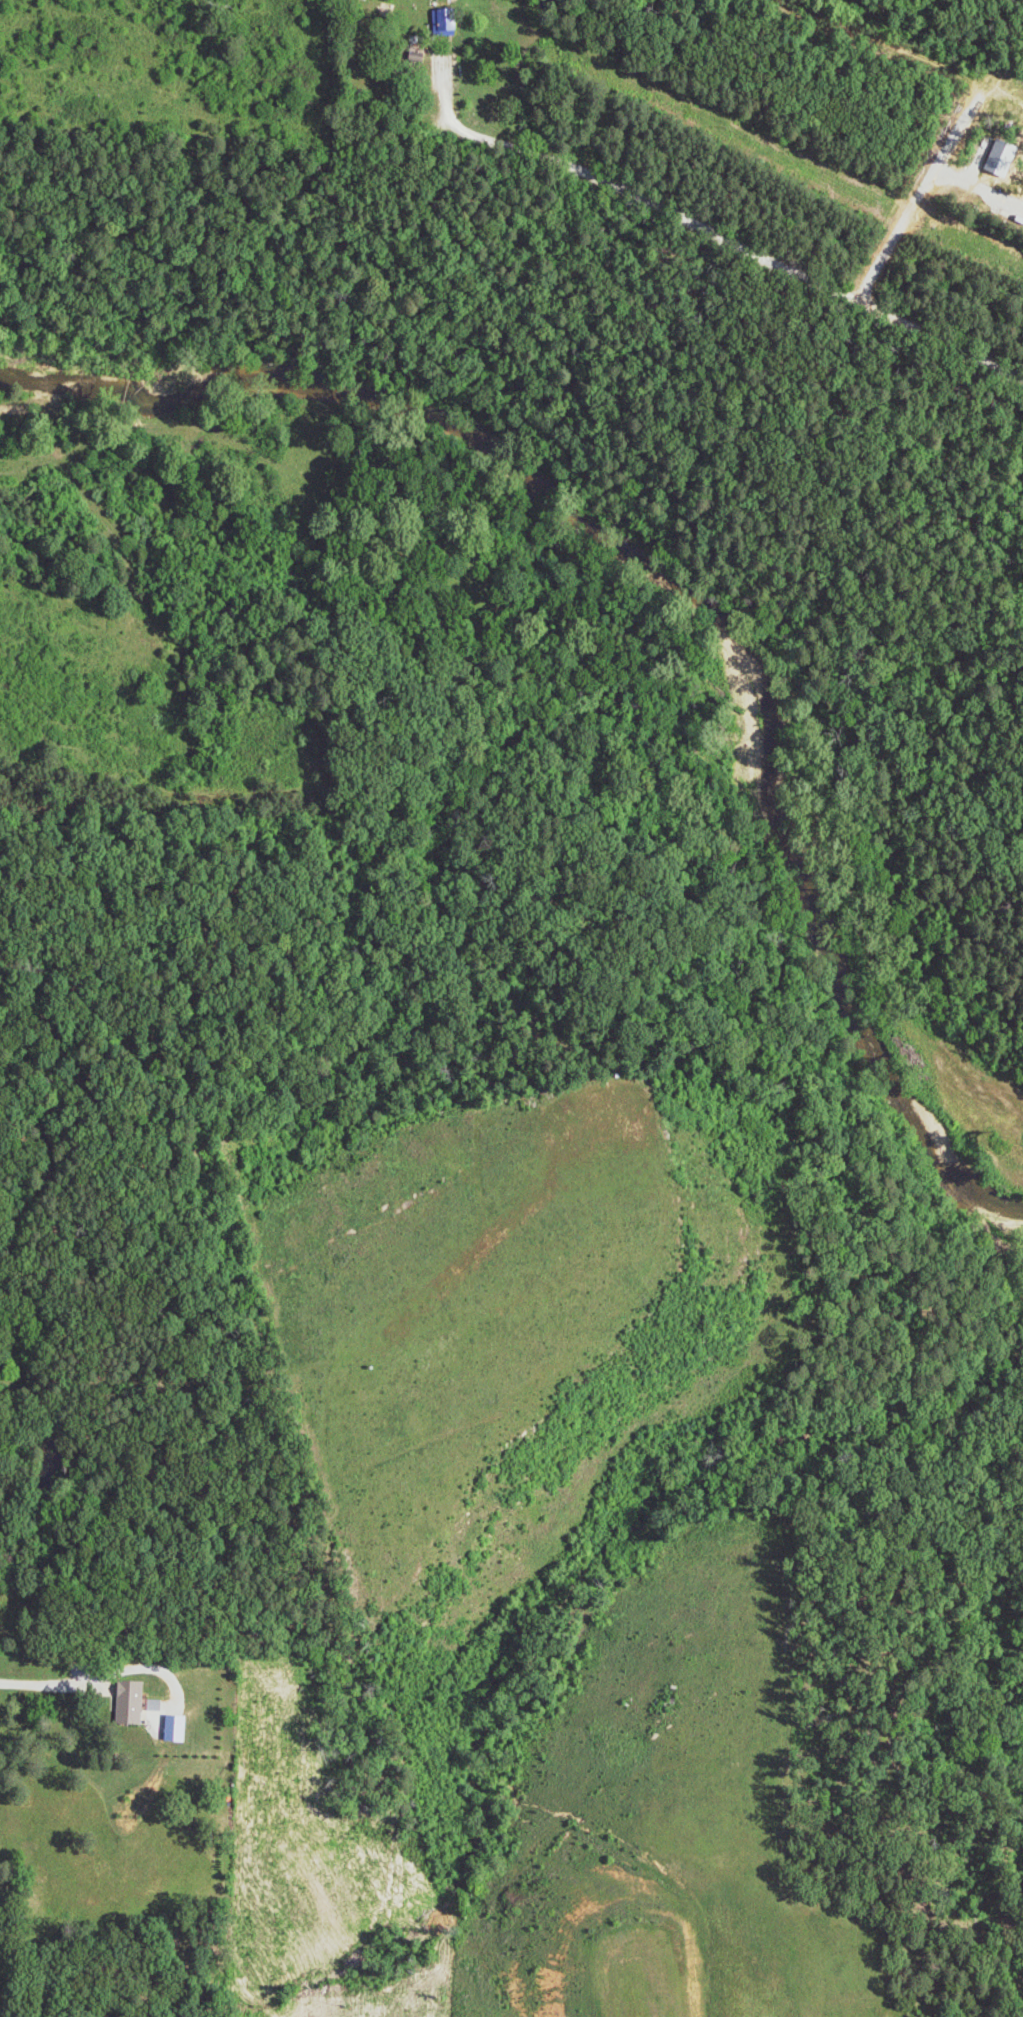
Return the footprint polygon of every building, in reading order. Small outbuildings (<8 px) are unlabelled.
[(439,30),(460,30),(460,9),(439,9),(439,30)] [(124,1681),(123,1721),(148,1722),(149,1682),(124,1681)] [(192,1741),(193,1716),(170,1715),(169,1741),(192,1741)]
